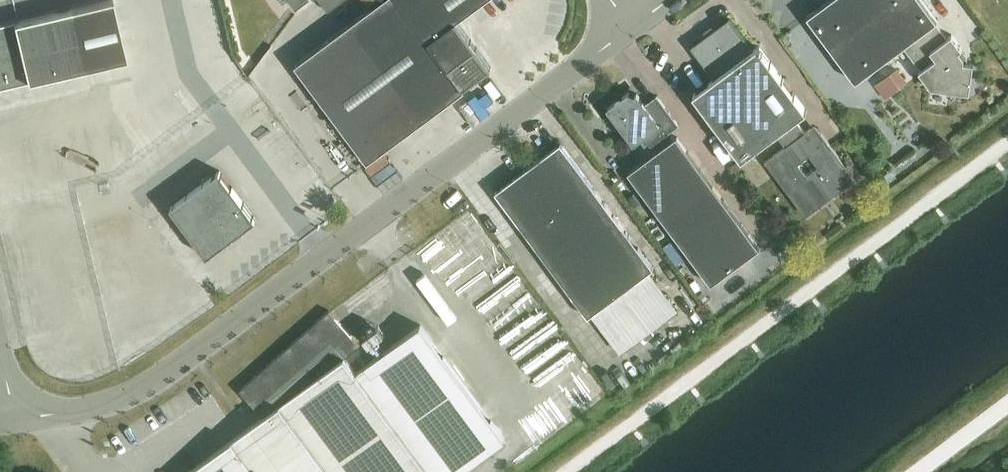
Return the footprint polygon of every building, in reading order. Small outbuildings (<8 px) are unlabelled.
[(127,59),(113,0),(112,0),(0,26),(0,89),(127,59)] [(296,65),(368,162),(465,90),(449,69),(476,49),(456,22),(486,0),(383,0),(296,65)] [(328,12),(344,0),(319,0),(328,12)] [(807,17),(856,83),(904,47),(921,70),(919,71),(931,87),(970,93),(974,64),(964,62),(964,58),(959,51),(962,49),(952,35),(947,38),(936,23),(938,22),(922,0),(830,0),(807,17)] [(781,175),(802,204),(806,201),(813,211),(856,179),(820,131),(809,130),(805,133),(796,120),(807,111),(759,46),(753,50),(730,18),(691,47),(715,79),(693,95),(742,160),(777,134),(786,147),(773,156),(785,172),(781,175)] [(883,80),(894,94),(908,84),(897,70),(883,80)] [(617,122),(617,127),(621,133),(626,133),(634,144),(649,133),(656,142),(679,125),(657,96),(645,106),(637,95),(634,97),(628,94),(623,98),(619,97),(616,99),(616,103),(607,109),(617,122)] [(760,249),(677,137),(628,173),(712,285),(760,249)] [(653,269),(561,144),(496,193),(588,318),(653,269)] [(256,220),(220,171),(171,208),(207,257),(256,220)] [(240,391),(263,418),(191,471),(461,471),(505,439),(421,326),(357,374),(345,359),(360,346),(329,311),(240,391)] [(520,314),(521,360),(566,359),(565,327),(536,328),(535,313),(520,314)]
